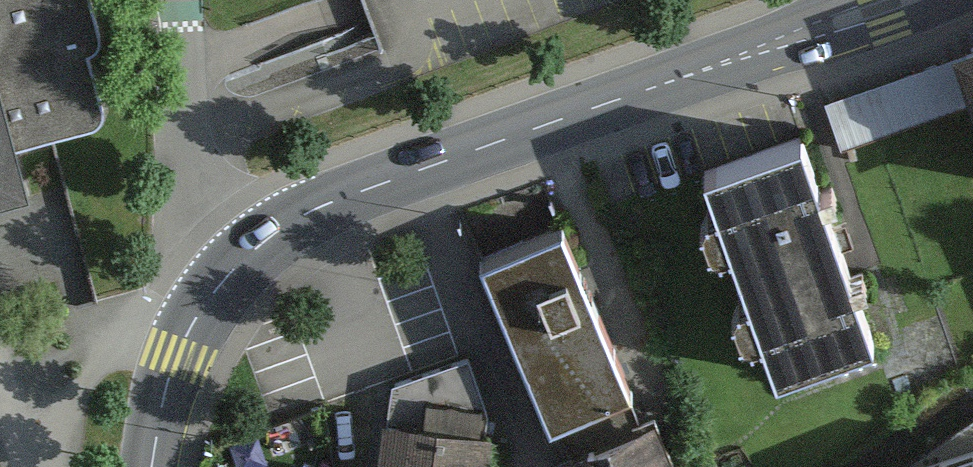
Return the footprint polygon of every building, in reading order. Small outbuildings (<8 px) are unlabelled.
[(25,200),(11,148),(111,121),(78,0),(0,0),(0,207),(25,200)] [(962,57),(972,86),(972,53),(962,57)] [(809,144),(710,179),(782,381),(881,346),(809,144)] [(566,235),(489,268),(559,430),(636,397),(566,235)] [(400,395),(392,466),(491,466),(498,406),(472,363),(400,395)] [(568,465),(569,466),(682,466),(661,422),(568,465)] [(923,466),(972,466),(972,452),(923,466)]
